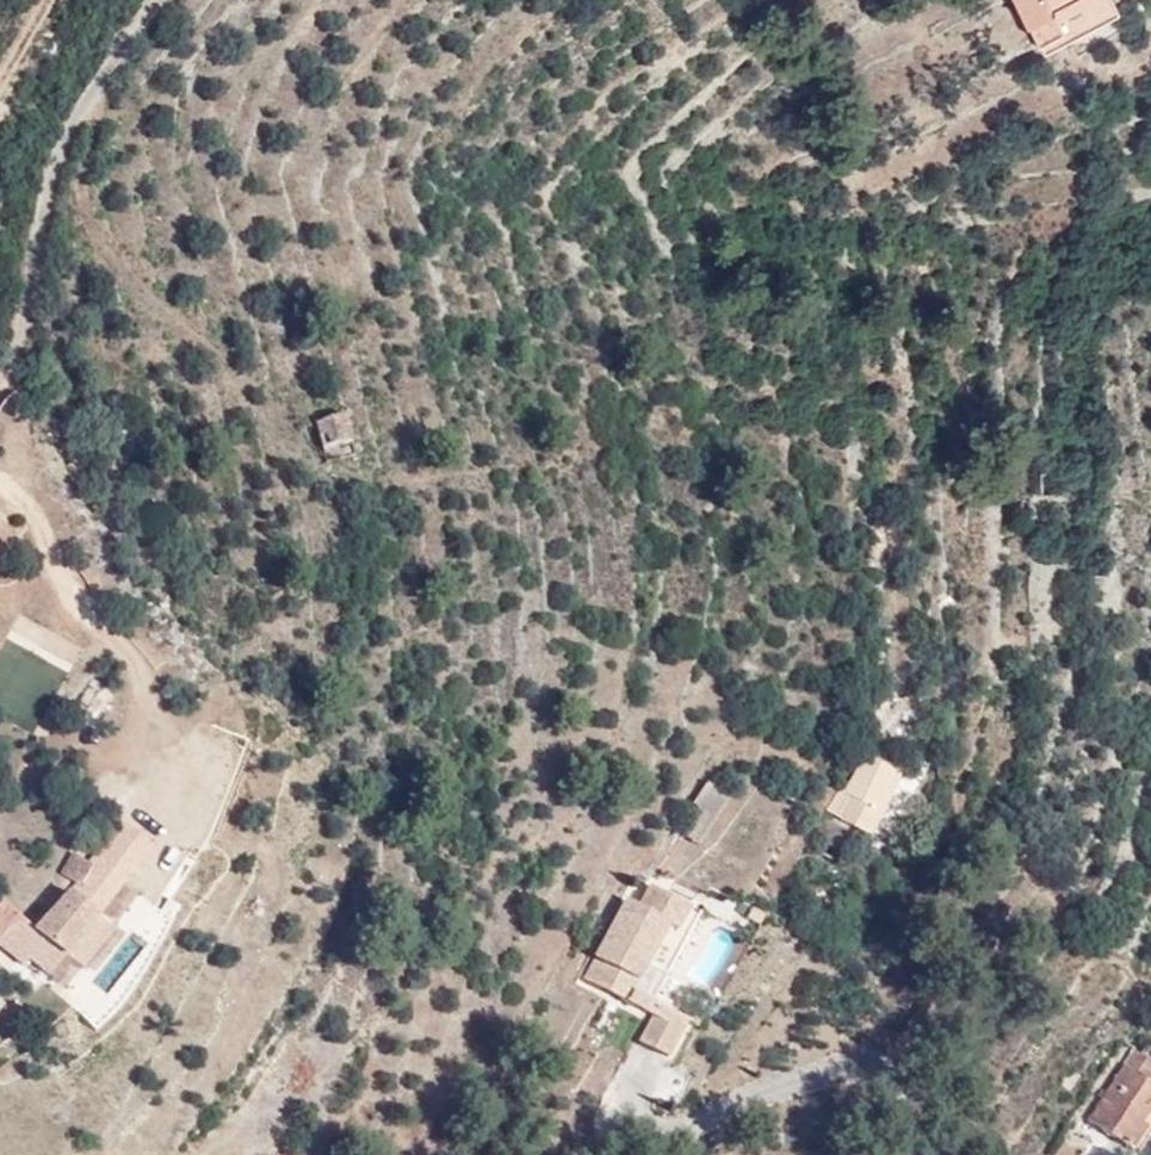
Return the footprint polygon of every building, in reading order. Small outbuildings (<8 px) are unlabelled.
[(1046,53),(1119,12),(1113,0),(1015,0),(1046,53)] [(347,417),(319,424),(328,464),(357,457),(347,417)] [(831,811),(869,833),(903,775),(872,757),(847,801),(839,797),(831,811)] [(731,795),(709,781),(693,805),(716,819),(731,795)] [(0,908),(0,941),(28,966),(38,955),(55,970),(70,953),(85,965),(105,943),(97,937),(88,929),(104,910),(131,878),(103,856),(97,863),(78,852),(66,872),(82,881),(39,929),(7,900),(0,908)] [(692,907),(653,886),(641,908),(629,901),(587,981),(599,988),(611,967),(639,982),(670,925),(679,930),(692,907)] [(104,910),(88,929),(97,937),(113,919),(104,910)] [(639,982),(611,967),(599,988),(656,1017),(662,1006),(634,991),(639,982)] [(690,1021),(662,1006),(656,1017),(642,1044),(670,1058),(690,1021)] [(1150,1079),(1150,1063),(1133,1052),(1087,1122),(1132,1151),(1146,1129),(1141,1124),(1150,1109),(1150,1086),(1148,1084),(1150,1079)]
